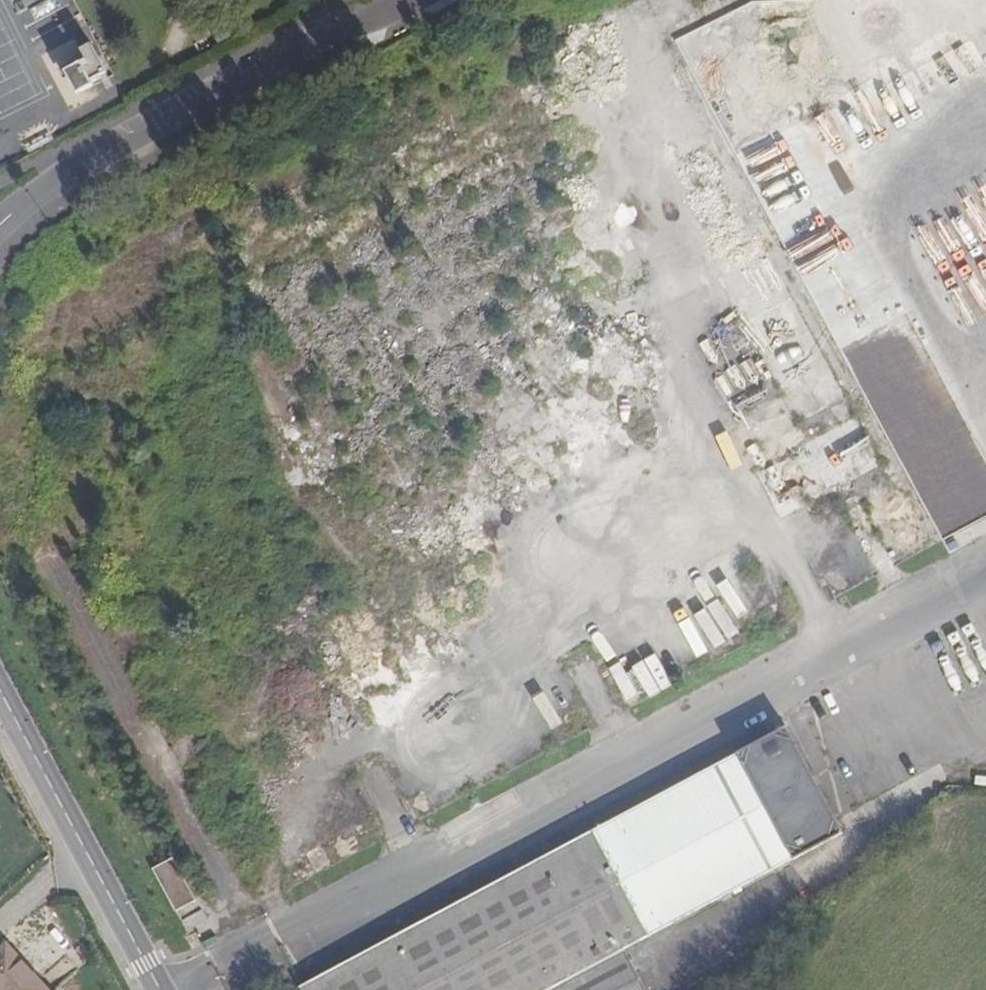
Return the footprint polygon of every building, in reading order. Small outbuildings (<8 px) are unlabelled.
[(80,64),(63,72),(75,95),(93,86),(90,81),(105,73),(90,45),(79,51),(87,67),(83,69),(80,64)] [(752,364),(727,364),(727,381),(736,381),(736,400),(752,400),(752,364)] [(745,579),(730,584),(743,620),(758,615),(745,579)] [(786,728),(300,987),(301,989),(644,989),(623,949),(841,832),(786,728)] [(195,899),(174,860),(156,869),(176,909),(195,899)] [(7,943),(0,949),(0,989),(50,989),(7,943)]
